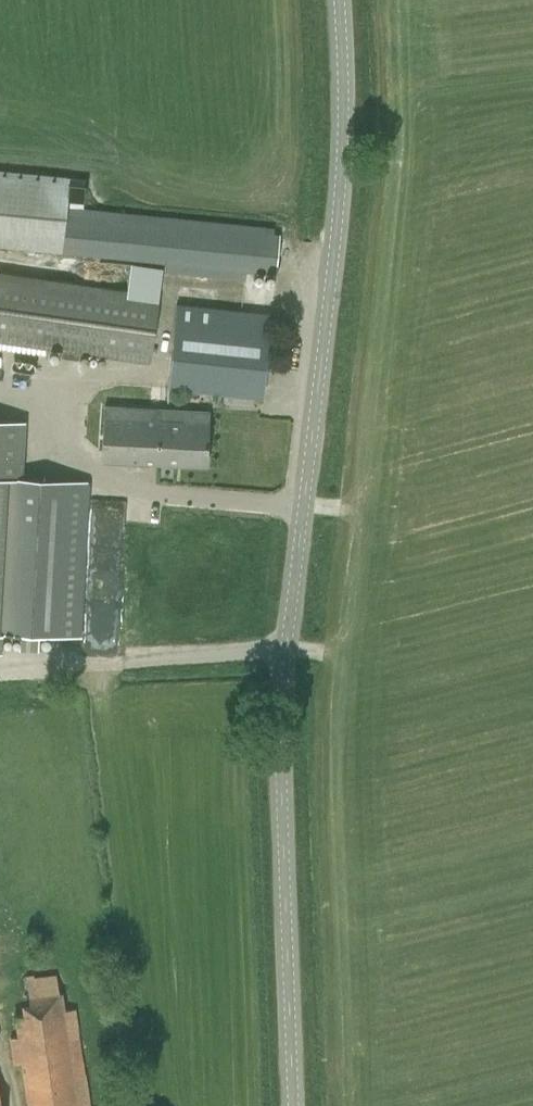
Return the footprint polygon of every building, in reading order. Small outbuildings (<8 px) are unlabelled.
[(121,258),(166,262),(165,271),(244,279),(245,270),(253,271),(275,273),(279,235),(257,233),(125,219),(82,215),(82,208),(85,178),(68,176),(0,169),(0,245),(121,258)] [(116,360),(148,363),(158,271),(127,268),(124,289),(0,271),(0,342),(116,360)] [(170,386),(240,394),(262,396),(271,314),(179,304),(170,386)] [(104,405),(102,460),(205,465),(208,411),(104,405)] [(3,635),(78,638),(84,481),(22,479),(25,419),(0,418),(0,650),(2,650),(3,635)] [(10,1037),(14,1065),(22,1063),(28,1105),(77,1105),(63,1010),(61,992),(58,993),(56,976),(33,979),(26,980),(29,1002),(31,1014),(22,1015),(16,1016),(16,1014),(15,1014),(18,1036),(10,1037)]
